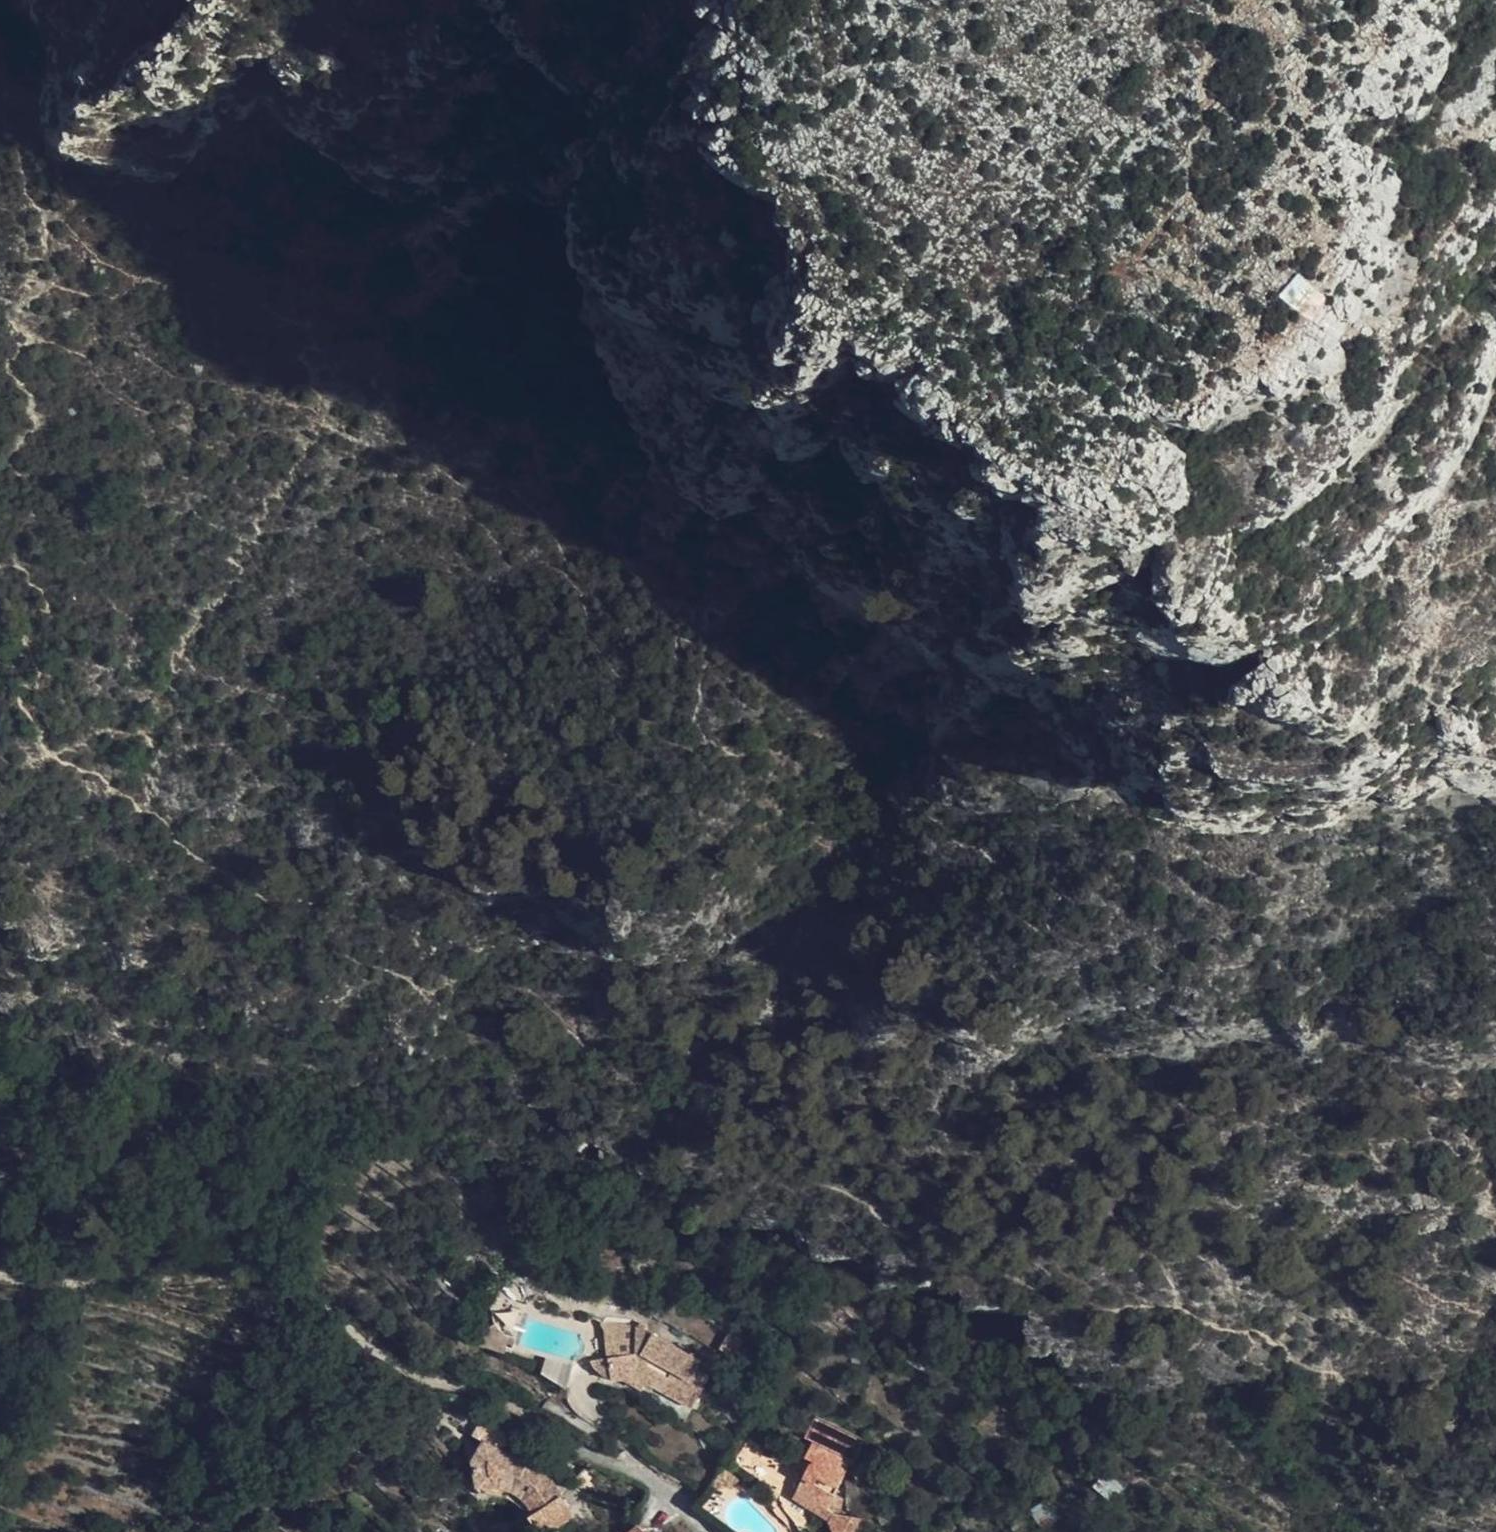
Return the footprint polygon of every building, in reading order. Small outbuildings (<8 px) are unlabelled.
[(1296,273),(1278,297),(1298,311),(1316,287),(1296,273)] [(638,1325),(604,1322),(604,1326),(605,1328),(607,1330),(629,1340),(631,1354),(608,1358),(612,1380),(623,1379),(641,1391),(646,1383),(692,1407),(709,1376),(697,1368),(701,1360),(638,1325)] [(777,1366),(762,1356),(757,1365),(772,1374),(777,1366)] [(546,1359),(541,1376),(560,1382),(566,1365),(546,1359)] [(814,1440),(805,1457),(812,1460),(793,1497),(829,1520),(834,1531),(871,1531),(870,1519),(841,1514),(845,1498),(836,1494),(850,1465),(850,1462),(849,1459),(847,1456),(844,1454),(840,1452),(814,1440)] [(484,1441),(483,1442),(473,1461),(479,1489),(493,1486),(510,1490),(523,1498),(536,1514),(529,1518),(540,1531),(549,1531),(574,1516),(560,1496),(553,1501),(539,1480),(543,1472),(484,1441)] [(545,1473),(543,1472),(539,1480),(553,1501),(560,1496),(549,1478),(545,1473)] [(1111,1479),(1102,1491),(1121,1505),(1130,1493),(1111,1479)] [(510,1490),(493,1486),(479,1489),(480,1494),(509,1498),(513,1501),(521,1508),(529,1518),(536,1514),(523,1498),(510,1490)]
